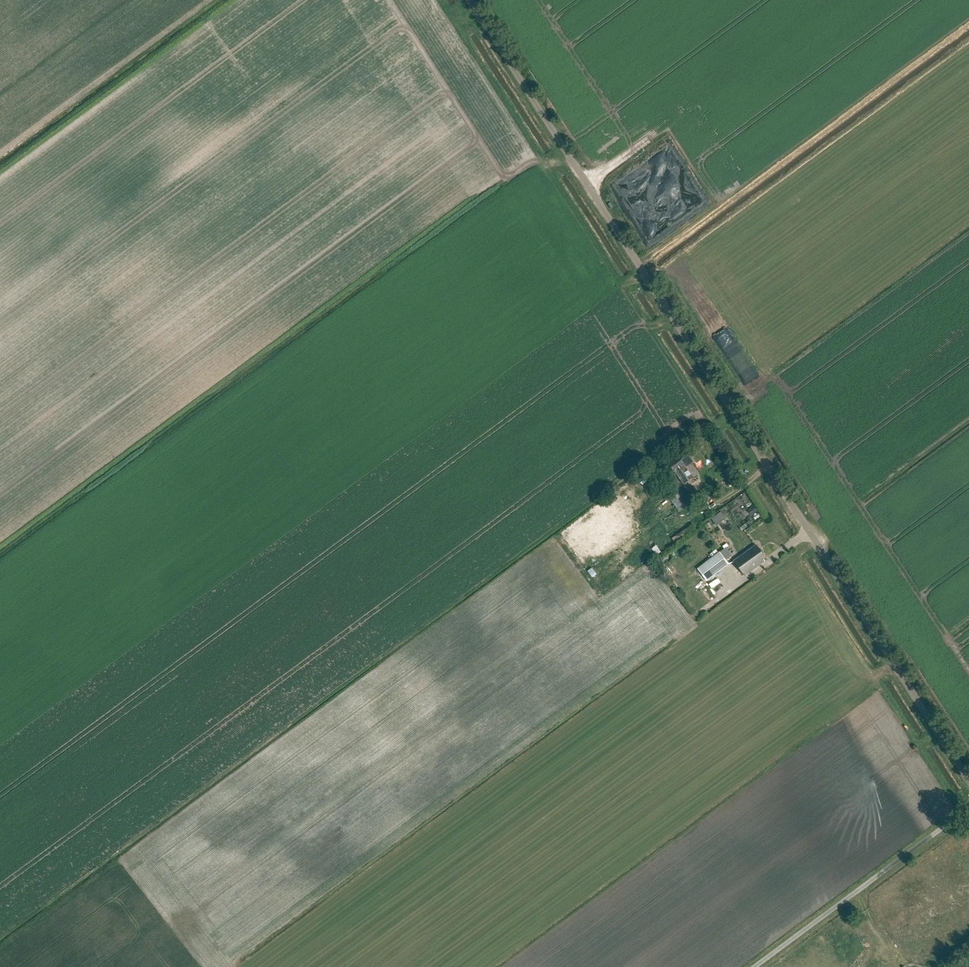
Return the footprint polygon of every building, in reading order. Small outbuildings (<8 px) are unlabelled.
[(462,239),(480,225),(475,219),(457,233),(462,239)] [(685,449),(668,462),(684,485),(693,478),(685,467),(694,461),(685,449)] [(727,482),(733,477),(729,471),(723,476),(727,482)] [(667,495),(681,514),(692,505),(677,483),(665,491),(668,494),(667,495)] [(745,492),(725,506),(741,529),(761,515),(745,492)] [(726,517),(721,511),(712,517),(717,523),(726,517)] [(675,543),(695,529),(692,525),(672,539),(675,543)] [(671,539),(659,543),(662,550),(674,546),(671,539)] [(658,555),(663,552),(657,543),(652,547),(658,555)] [(756,546),(734,562),(745,576),(764,562),(762,558),(764,556),(756,546)] [(720,552),(698,569),(707,581),(729,565),(720,552)]
